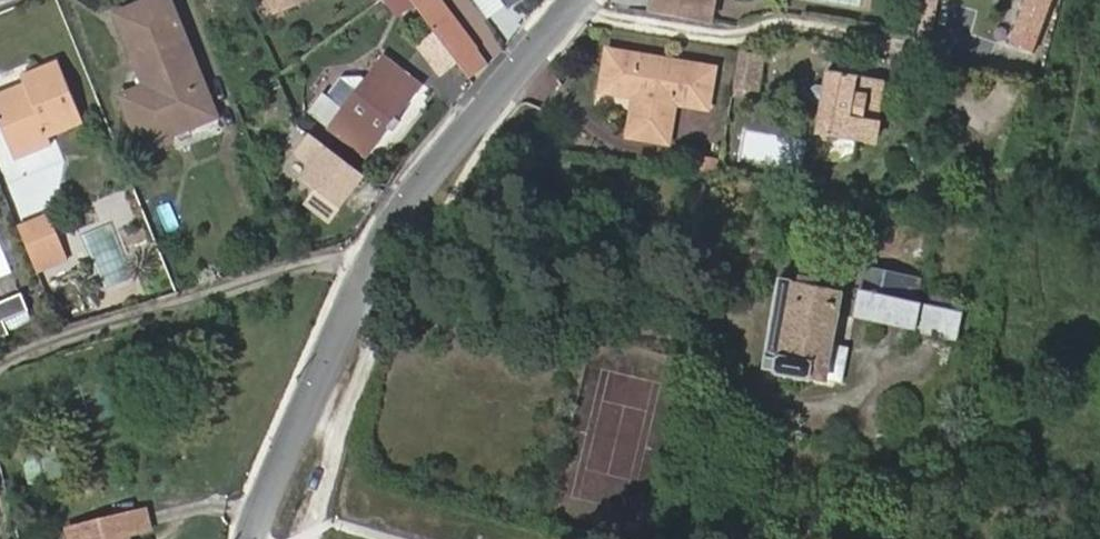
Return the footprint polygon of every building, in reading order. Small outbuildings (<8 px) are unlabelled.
[(172,142),(169,137),(218,117),(170,0),(150,0),(116,14),(145,86),(119,96),(143,153),(172,142)] [(276,14),(308,0),(288,0),(287,1),(287,0),(270,0),(276,14)] [(442,0),(426,0),(417,7),(433,29),(452,15),(442,0)] [(645,15),(700,25),(704,0),(648,0),(645,15)] [(700,25),(706,25),(710,0),(704,0),(700,25)] [(1005,42),(1032,52),(1052,0),(1022,0),(1005,42)] [(452,15),(433,29),(469,79),(488,65),(452,15)] [(755,56),(734,53),(728,91),(749,94),(755,56)] [(709,71),(603,54),(596,95),(629,100),(623,140),(663,146),(669,108),(703,113),(709,71)] [(396,119),(417,89),(420,86),(407,78),(381,59),(355,94),(359,97),(347,115),(342,111),(322,97),(309,116),(367,160),(387,132),(390,134),(399,122),(396,119)] [(13,159),(51,144),(48,137),(82,122),(58,61),(22,75),(25,83),(27,89),(15,94),(12,89),(0,94),(0,126),(13,159)] [(883,76),(823,67),(814,129),(874,138),(883,76)] [(25,83),(12,89),(15,94),(27,89),(25,83)] [(355,94),(342,111),(347,115),(359,97),(355,94)] [(369,181),(317,138),(302,156),(318,169),(307,183),(324,197),(343,212),(343,211),(369,181)] [(315,208),(337,225),(346,214),(343,211),(343,212),(324,197),(315,208)] [(60,245),(47,214),(16,226),(29,257),(60,245)] [(60,245),(29,257),(35,273),(66,260),(60,245)] [(931,324),(935,305),(939,288),(867,273),(855,315),(929,333),(931,324)] [(777,281),(761,371),(827,381),(842,292),(777,281)] [(26,319),(18,291),(0,297),(0,326),(26,319)] [(958,308),(935,305),(931,324),(953,328),(958,308)] [(87,538),(129,538),(151,533),(147,516),(85,529),(87,538)] [(85,529),(71,532),(72,538),(87,538),(85,529)]
